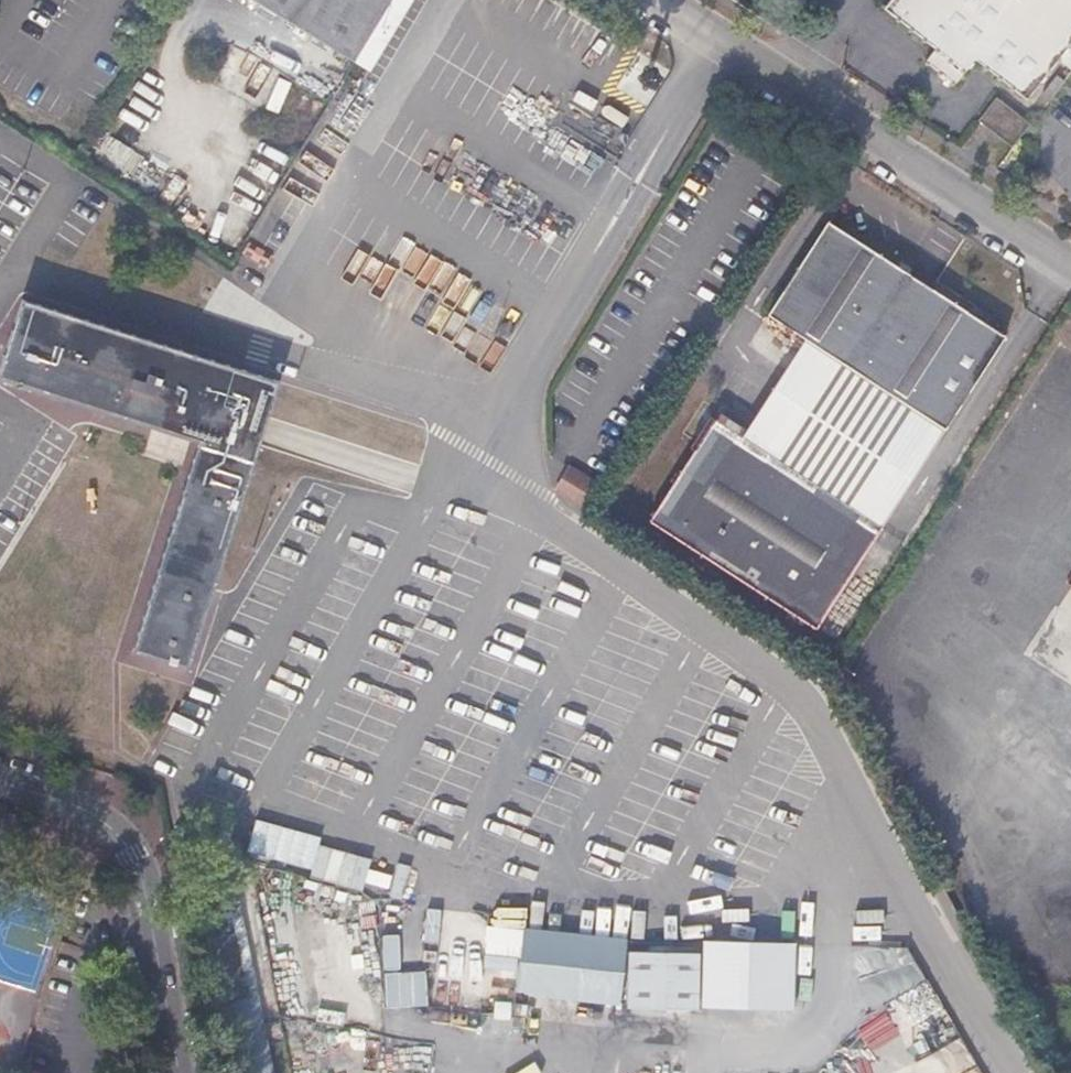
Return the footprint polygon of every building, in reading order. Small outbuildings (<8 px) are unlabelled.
[(346,0),(268,0),(264,7),(332,48),(318,70),(332,80),(363,27),(346,0)] [(363,27),(332,80),(340,84),(340,83),(390,2),(388,0),(346,0),(363,27)] [(884,8),(935,49),(926,61),(954,85),(964,72),(975,58),(1027,100),(1059,60),(1070,70),(1070,0),(891,0),(884,8)] [(233,61),(241,47),(234,43),(226,57),(233,61)] [(263,59),(241,47),(233,61),(245,68),(238,80),(248,86),(263,59)] [(1050,100),(1065,81),(1057,75),(1042,94),(1050,100)] [(1030,124),(997,98),(979,120),(1012,146),(1030,124)] [(1005,336),(828,221),(768,314),(805,339),(944,429),(945,429),(1005,336)] [(21,298),(0,362),(0,378),(197,442),(130,650),(186,668),(278,380),(21,298)] [(944,429),(805,339),(742,436),(882,527),(944,429)] [(882,527),(742,436),(715,419),(696,450),(695,449),(649,521),(817,629),(882,527)] [(587,509),(601,486),(570,467),(556,490),(587,509)] [(294,831),(287,864),(314,870),(321,837),(294,831)] [(72,895),(0,873),(0,1072),(18,1072),(72,895)] [(617,998),(623,941),(525,932),(519,989),(617,998)] [(790,937),(698,936),(697,1002),(789,1003),(790,937)] [(695,949),(629,947),(627,1005),(694,1005),(695,949)] [(424,967),(384,968),(385,1003),(425,1002),(424,967)] [(245,1016),(256,1072),(263,1072),(252,1015),(245,1016)]
